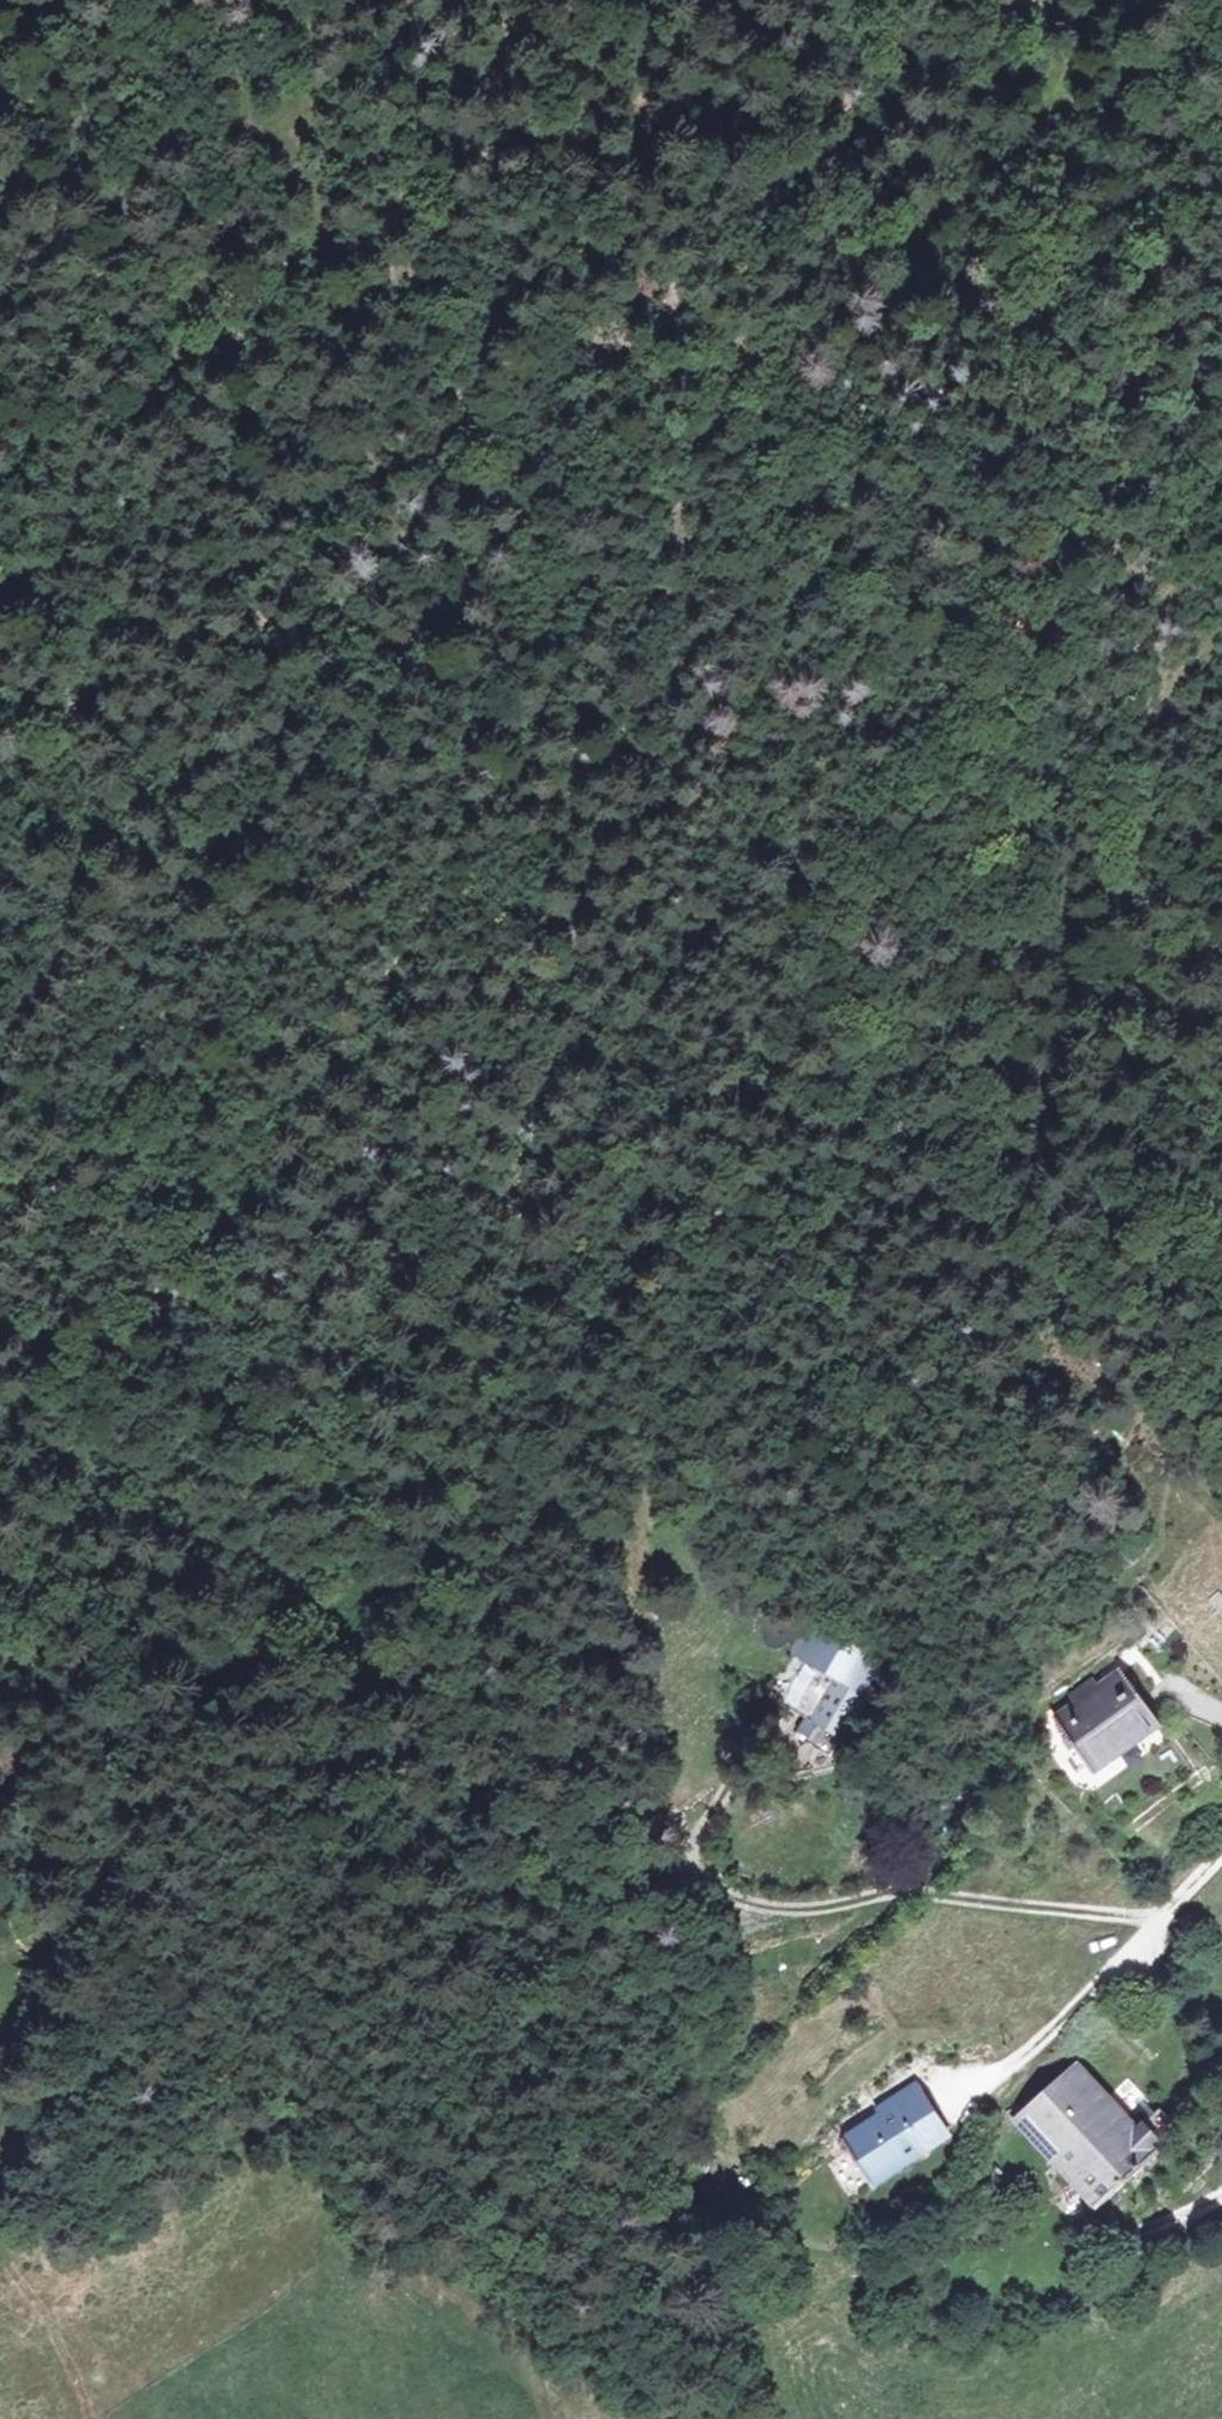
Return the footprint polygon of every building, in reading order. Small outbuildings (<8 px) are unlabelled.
[(782,1641),(792,1648),(759,1683),(799,1710),(787,1727),(815,1747),(873,1662),(811,1620),(801,1613),(782,1641)] [(1119,1664),(1052,1713),(1083,1761),(1151,1712),(1119,1664)] [(1157,2152),(1080,2066),(1032,2111),(1021,2098),(1013,2106),(1097,2205),(1157,2152)] [(868,2111),(838,2130),(865,2174),(931,2130),(897,2081),(865,2104),(868,2111)]
